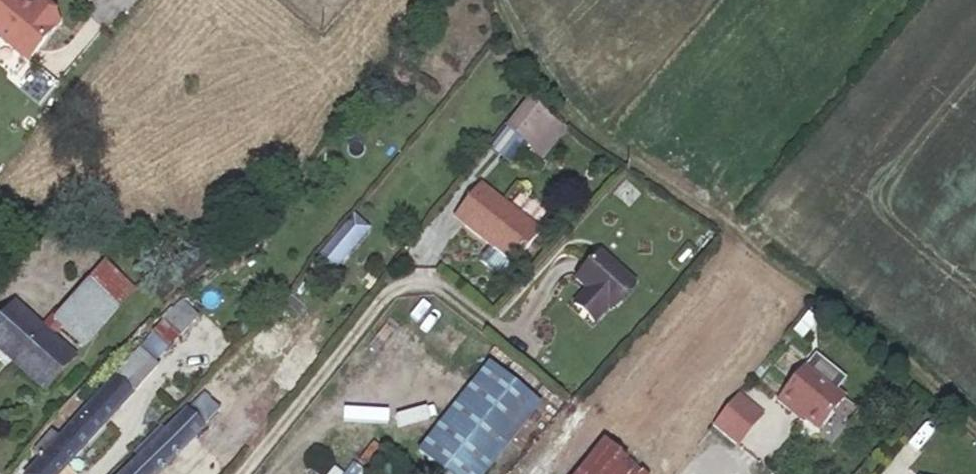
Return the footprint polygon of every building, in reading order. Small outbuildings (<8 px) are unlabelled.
[(15,0),(0,0),(0,42),(28,64),(59,27),(35,8),(31,12),(15,0)] [(534,151),(556,123),(529,100),(506,129),(534,151)] [(565,130),(556,123),(534,151),(542,159),(565,130)] [(517,171),(534,151),(506,129),(489,148),(517,171)] [(539,232),(479,185),(453,218),(514,265),(539,232)] [(332,242),(346,254),(367,229),(353,217),(332,242)] [(161,298),(212,256),(198,239),(145,283),(161,298)] [(333,269),(346,254),(332,242),(319,258),(333,269)] [(633,284),(607,260),(605,263),(597,256),(575,279),(587,290),(574,305),(593,323),(606,308),(608,310),(633,284)] [(104,263),(88,282),(115,307),(132,288),(104,263)] [(88,282),(58,314),(54,312),(40,328),(13,305),(0,320),(0,350),(45,389),(73,358),(50,338),(60,326),(83,346),(115,307),(88,282)] [(152,332),(169,347),(197,318),(181,302),(172,312),(170,310),(160,319),(163,322),(152,332)] [(154,363),(169,347),(152,332),(140,349),(154,363)] [(154,363),(140,349),(60,439),(52,431),(35,450),(43,458),(28,473),(59,473),(67,465),(80,451),(157,366),(154,363)] [(444,473),(485,473),(539,405),(488,364),(418,453),(444,473)] [(840,400),(802,367),(773,400),(786,411),(788,409),(813,430),(840,400)] [(160,426),(134,451),(139,457),(122,473),(157,473),(203,428),(226,404),(215,394),(213,396),(208,391),(187,411),(186,410),(165,431),(160,426)] [(759,414),(736,395),(710,427),(734,445),(759,414)] [(615,427),(602,443),(634,470),(647,454),(615,427)] [(602,443),(577,473),(631,473),(634,470),(602,443)] [(67,465),(59,473),(76,473),(67,465)]
